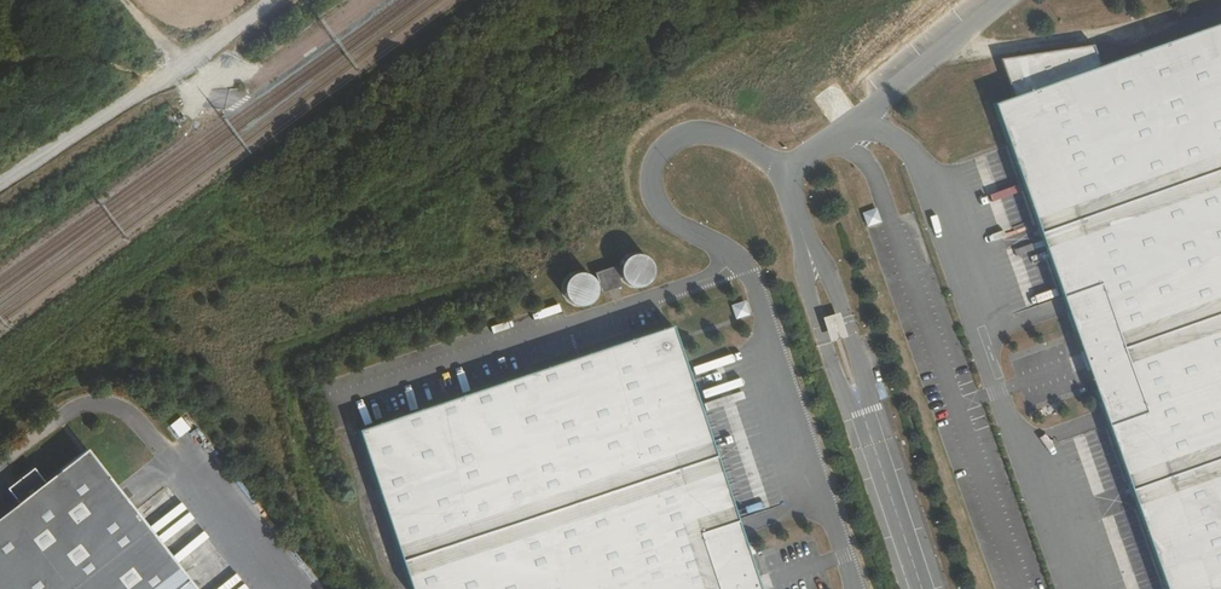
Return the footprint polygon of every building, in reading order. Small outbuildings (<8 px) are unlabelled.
[(1167,588),(1220,588),(1220,20),(1142,45),(1099,59),(1093,42),(1004,55),(1010,93),(997,100),(1036,213),(1098,391),(1167,588)] [(867,227),(881,222),(876,207),(862,212),(867,227)] [(1020,232),(1035,225),(1032,219),(1017,226),(1020,232)] [(644,251),(616,260),(625,289),(654,280),(644,251)] [(611,267),(594,275),(600,288),(617,279),(611,267)] [(570,269),(559,297),(587,307),(597,279),(570,269)] [(730,305),(735,319),(750,314),(745,300),(730,305)] [(830,334),(839,331),(832,312),(822,315),(830,334)] [(357,441),(406,588),(756,588),(745,554),(672,326),(351,426),(357,441)] [(494,359),(499,373),(505,371),(500,357),(494,359)] [(175,438),(189,431),(182,417),(168,424),(175,438)] [(204,450),(219,466),(224,462),(209,446),(204,450)] [(165,549),(85,448),(43,480),(32,466),(5,488),(17,500),(0,514),(0,588),(195,588),(165,549)]
